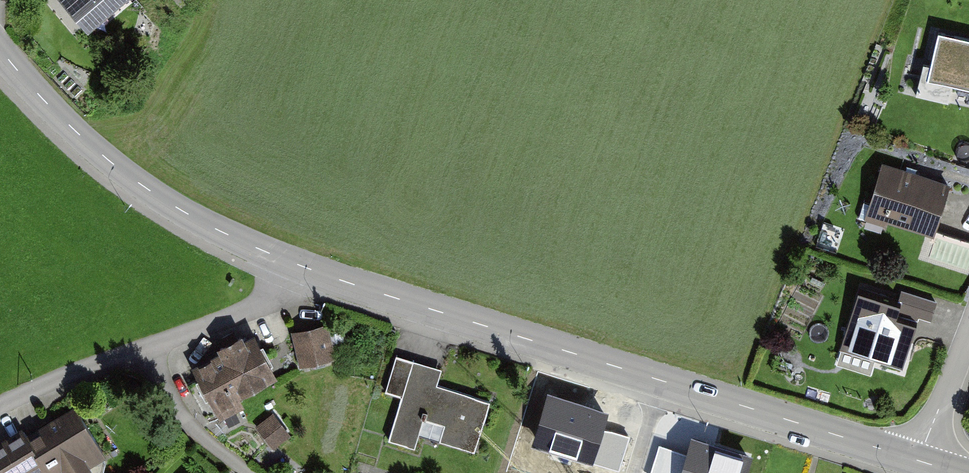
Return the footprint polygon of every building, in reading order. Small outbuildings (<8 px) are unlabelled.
[(127,0),(65,0),(91,30),(127,0)] [(938,29),(927,81),(968,90),(968,36),(938,29)] [(951,180),(886,162),(870,217),(936,236),(951,180)] [(900,306),(861,293),(842,353),(901,371),(916,324),(896,318),(900,306)] [(328,320),(295,328),(303,364),(336,356),(328,320)] [(254,329),(192,359),(219,414),(245,402),(241,393),(277,376),(254,329)] [(443,374),(397,359),(387,390),(400,394),(386,438),(412,447),(422,417),(444,425),(440,438),(477,450),(492,405),(439,388),(443,374)] [(609,415),(548,397),(533,447),(618,472),(629,439),(604,431),(609,415)] [(106,455),(74,404),(26,433),(35,447),(32,449),(47,472),(76,472),(106,455)] [(292,434),(277,414),(264,424),(279,444),(292,434)] [(35,447),(26,433),(22,427),(0,440),(0,472),(47,472),(32,449),(35,447)] [(753,458),(692,439),(686,457),(661,448),(653,472),(748,472),(753,458)]
